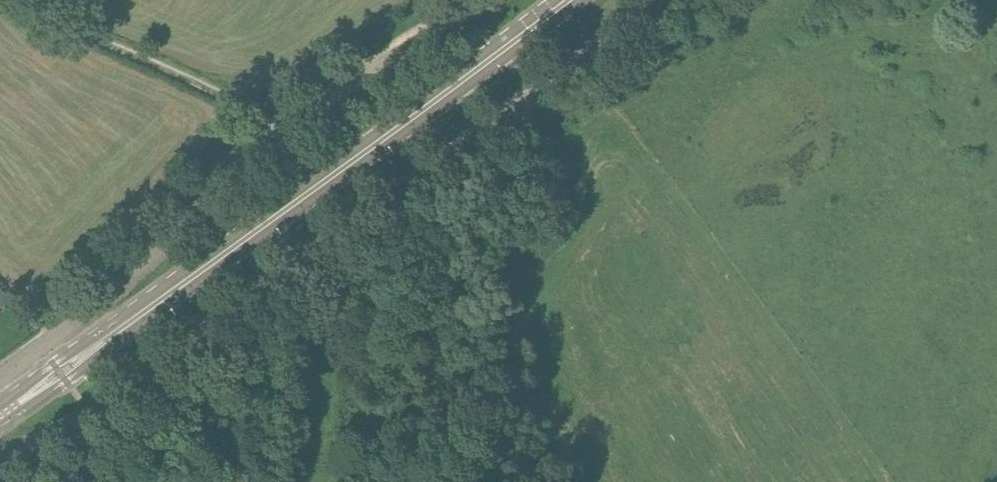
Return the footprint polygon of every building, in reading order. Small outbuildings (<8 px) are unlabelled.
[(8,303),(0,291),(0,309),(8,303)]
